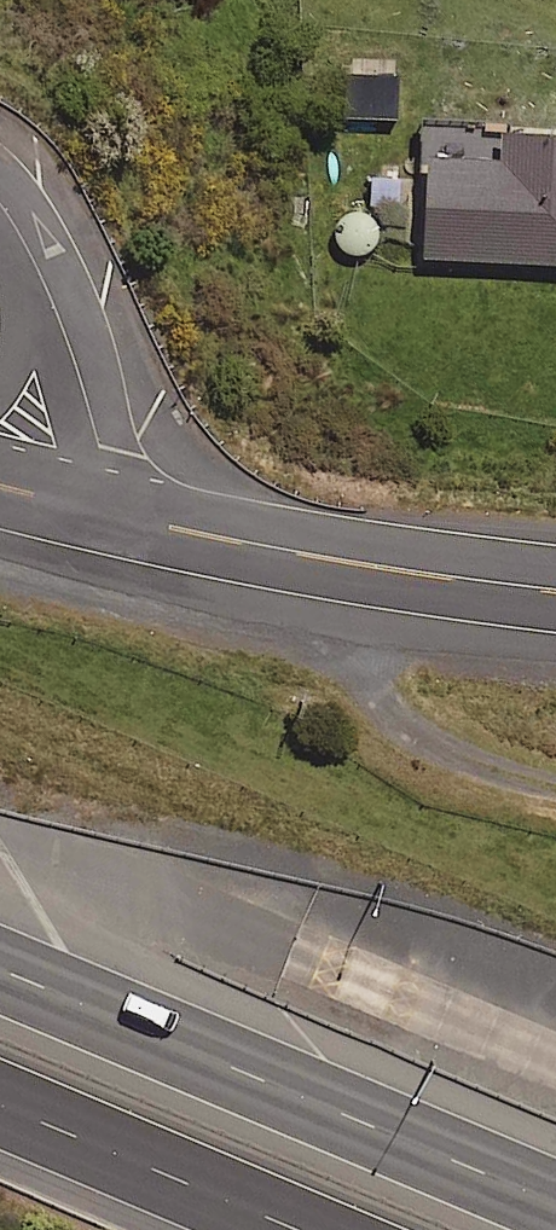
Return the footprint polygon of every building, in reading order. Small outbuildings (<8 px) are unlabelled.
[(496,129),(495,155),(421,153),(419,255),(555,259),(555,130),(496,129)]
